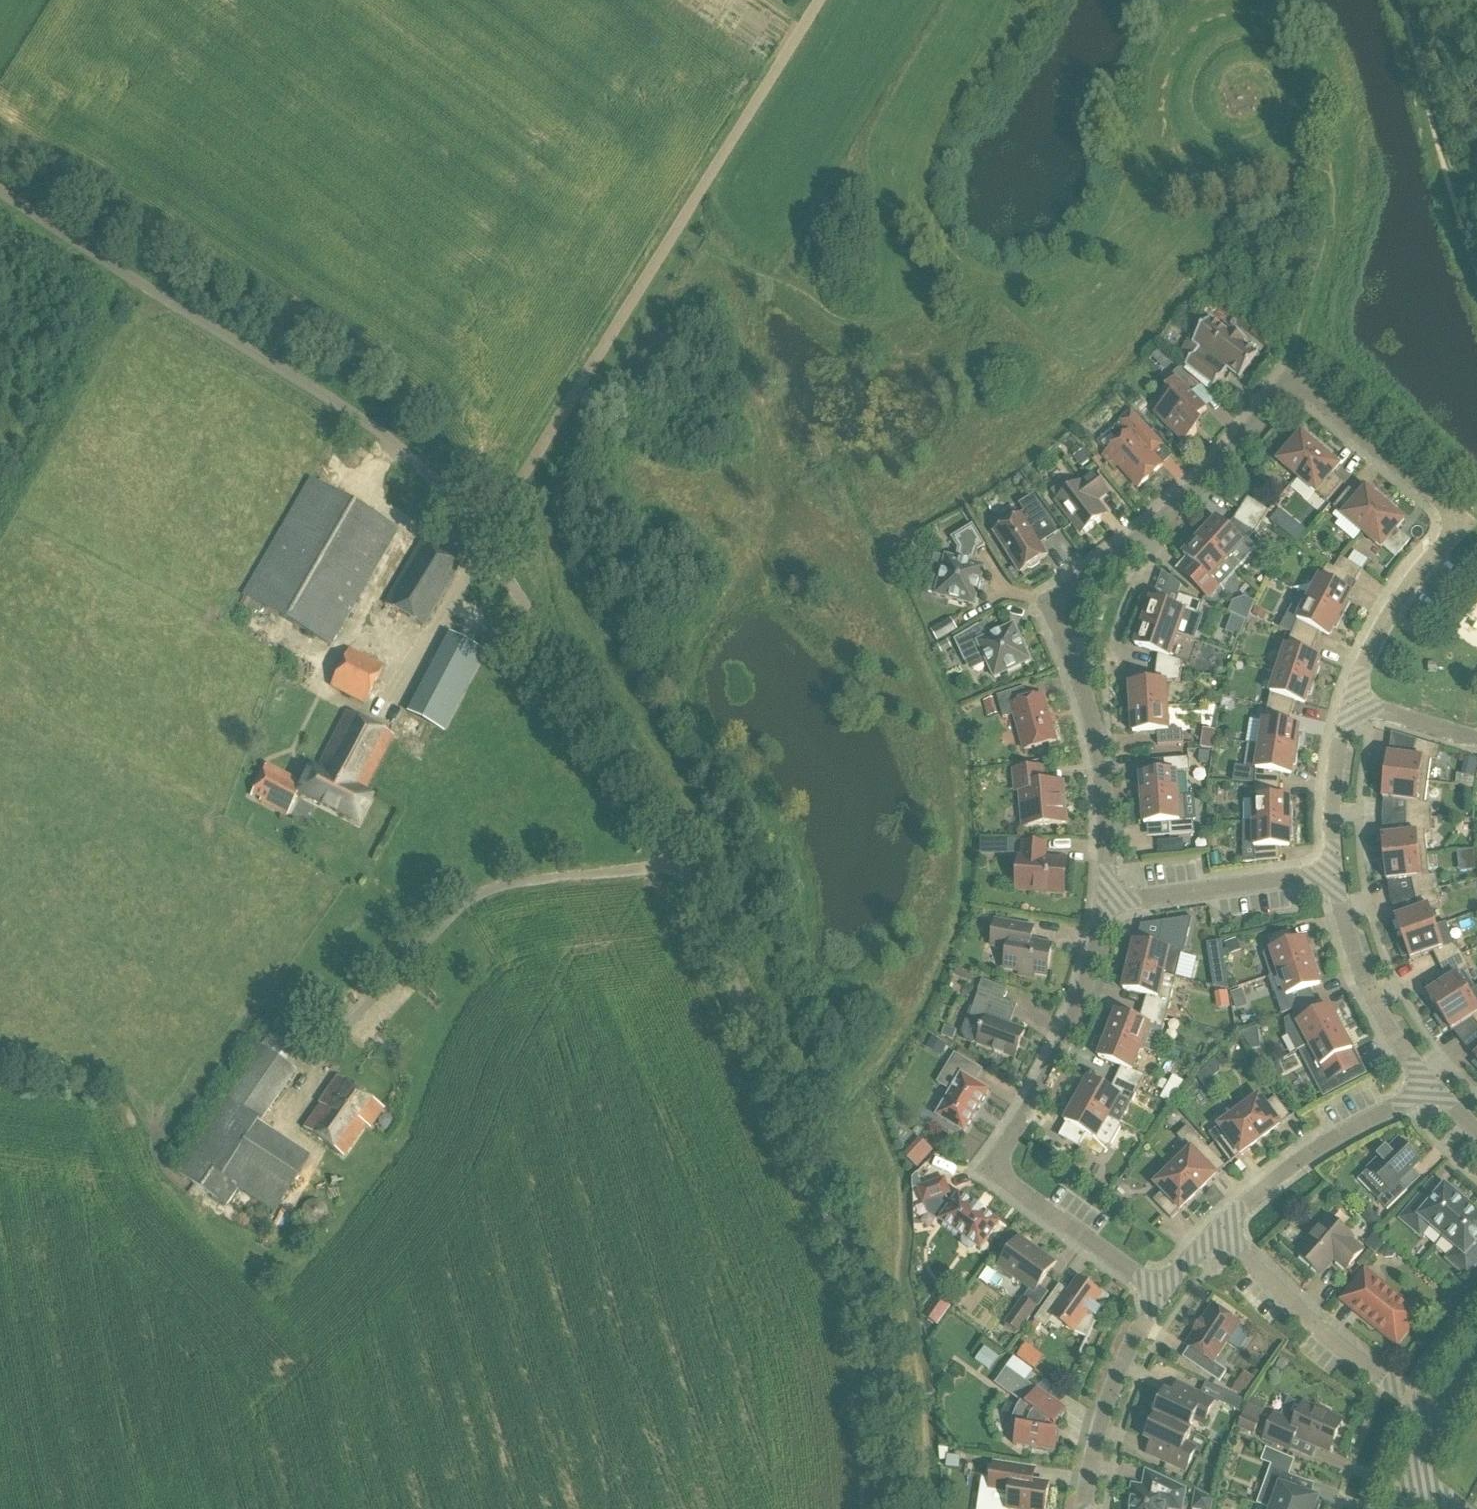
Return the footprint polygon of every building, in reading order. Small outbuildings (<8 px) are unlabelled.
[(1230,334),(1212,321),(1213,320),(1212,319),(1207,325),(1204,323),(1193,337),(1197,339),(1193,345),(1189,342),(1176,358),(1186,366),(1185,368),(1186,368),(1187,367),(1214,387),(1213,388),(1214,389),(1223,376),(1222,375),(1226,369),(1239,379),(1239,380),(1240,381),(1259,355),(1258,354),(1257,355),(1244,345),(1246,343),(1247,344),(1248,343),(1231,330),(1230,331),(1232,332),(1230,334)] [(1184,444),(1197,431),(1194,428),(1200,422),(1197,419),(1207,410),(1191,395),(1197,389),(1178,370),(1170,377),(1174,381),(1165,389),(1172,396),(1154,414),(1184,444)] [(1163,466),(1143,445),(1153,436),(1131,413),(1110,432),(1098,443),(1107,453),(1103,456),(1114,468),(1118,465),(1139,488),(1163,466)] [(1298,478),(1323,448),(1311,439),(1309,441),(1301,435),(1279,462),(1298,478)] [(1323,448),(1298,478),(1327,503),(1343,484),(1333,475),(1339,467),(1332,461),(1334,458),(1323,448)] [(1172,450),(1163,457),(1180,476),(1189,469),(1172,450)] [(1108,493),(1093,474),(1073,489),(1067,481),(1052,492),(1058,501),(1057,502),(1081,534),(1102,518),(1092,505),(1108,493)] [(331,646),(397,531),(310,480),(244,596),(331,646)] [(1362,533),(1388,503),(1376,494),(1374,496),(1366,490),(1360,498),(1350,489),(1333,508),(1362,533)] [(1057,534),(1034,498),(1021,506),(1027,515),(1022,518),(1021,517),(1020,517),(1015,509),(991,524),(996,532),(996,533),(1021,573),(1028,569),(1032,569),(1039,565),(1040,561),(1047,557),(1039,545),(1057,534)] [(1241,510),(1262,523),(1269,512),(1248,499),(1241,510)] [(1388,503),(1362,533),(1382,549),(1383,547),(1396,558),(1409,542),(1396,532),(1404,522),(1397,516),(1399,513),(1388,503)] [(1255,535),(1262,523),(1241,510),(1233,521),(1227,528),(1218,520),(1201,538),(1237,571),(1258,549),(1249,541),(1255,535)] [(1271,522),(1284,533),(1293,522),(1280,512),(1271,522)] [(971,565),(974,554),(986,547),(973,526),(952,539),(959,550),(956,560),(946,558),(935,556),(925,593),(936,595),(936,596),(974,607),(985,568),(971,565)] [(1186,558),(1177,569),(1193,582),(1211,599),(1220,589),(1237,571),(1201,538),(1184,556),(1186,558)] [(423,626),(459,566),(420,543),(385,605),(423,626)] [(1334,569),(1349,579),(1355,583),(1363,572),(1341,558),(1334,569)] [(1349,579),(1334,569),(1328,566),(1320,578),(1309,600),(1343,618),(1351,604),(1347,603),(1352,594),(1343,589),(1349,579)] [(1291,608),(1281,629),(1292,634),(1315,644),(1320,633),(1329,638),(1333,629),(1337,631),(1343,618),(1309,600),(1298,594),(1291,608)] [(1198,617),(1203,604),(1179,596),(1175,608),(1152,600),(1144,624),(1177,635),(1185,612),(1198,617)] [(1256,609),(1253,616),(1262,620),(1265,613),(1256,609)] [(1231,617),(1226,629),(1240,635),(1245,623),(1231,617)] [(951,618),(931,630),(937,641),(957,630),(951,618)] [(1169,658),(1177,635),(1144,624),(1136,647),(1158,655),(1156,669),(1181,673),(1183,663),(1169,658)] [(1031,662),(1014,626),(985,640),(980,629),(955,641),(965,663),(983,655),(995,679),(1031,662)] [(1310,655),(1315,644),(1292,634),(1286,648),(1279,671),(1316,683),(1320,669),(1317,668),(1320,658),(1310,655)] [(443,733),(445,730),(484,655),(448,635),(406,713),(436,729),(443,733)] [(365,704),(383,667),(349,650),(330,687),(365,704)] [(1180,682),(1181,673),(1156,669),(1154,683),(1130,685),(1132,709),(1167,707),(1166,683),(1180,682)] [(1311,697),(1316,683),(1279,671),(1271,694),(1268,708),(1276,710),(1292,714),(1295,702),(1304,706),(1308,696),(1311,697)] [(1028,701),(1024,688),(997,696),(1003,718),(1015,715),(1025,751),(1056,742),(1043,696),(1028,701)] [(994,699),(983,701),(988,718),(998,715),(994,699)] [(1167,707),(1132,709),(1133,734),(1157,733),(1158,746),(1183,744),(1182,731),(1169,732),(1167,707)] [(1292,714),(1276,710),(1268,708),(1264,722),(1260,746),(1276,749),(1299,753),(1301,738),(1297,737),(1299,727),(1289,726),(1292,714)] [(363,794),(393,736),(345,712),(317,770),(309,766),(301,784),(285,775),(266,765),(251,796),(288,815),(298,794),(358,825),(372,798),(363,794)] [(1437,762),(1441,749),(1416,741),(1412,758),(1388,755),(1385,777),(1428,783),(1431,761),(1437,762)] [(1247,744),(1244,768),(1256,771),(1255,785),(1276,787),(1280,787),(1281,775),(1291,777),(1293,767),(1296,767),(1299,753),(1276,749),(1260,746),(1247,744)] [(1200,752),(1199,762),(1209,763),(1210,753),(1200,752)] [(1143,801),(1178,798),(1176,773),(1190,772),(1189,759),(1164,761),(1165,774),(1141,776),(1142,787),(1138,788),(1139,799),(1143,798),(1143,801)] [(1044,784),(1042,768),(1014,771),(1016,792),(1020,792),(1023,828),(1067,824),(1063,783),(1044,784)] [(1425,805),(1428,783),(1385,777),(1382,799),(1406,802),(1406,819),(1431,819),(1432,805),(1425,805)] [(1280,787),(1276,787),(1255,785),(1254,799),(1254,824),(1293,823),(1293,809),(1290,809),(1289,799),(1279,799),(1280,787)] [(1178,798),(1143,801),(1143,803),(1139,803),(1140,814),(1144,814),(1145,825),(1168,823),(1170,837),(1195,835),(1194,821),(1188,822),(1185,797),(1178,798)] [(1431,832),(1431,819),(1406,819),(1406,834),(1382,837),(1384,859),(1427,855),(1425,833),(1431,832)] [(1242,824),(1243,863),(1256,863),(1281,861),(1280,849),(1290,849),(1290,839),(1293,839),(1293,823),(1276,823),(1254,824),(1242,824)] [(1170,856),(1184,854),(1184,840),(1169,842),(1170,856)] [(1045,860),(1046,846),(1024,844),(1023,858),(1020,858),(1017,890),(1064,894),(1067,862),(1045,860)] [(1414,895),(1439,889),(1436,876),(1430,877),(1427,855),(1384,859),(1387,882),(1411,879),(1414,895)] [(1403,940),(1436,928),(1429,907),(1442,902),(1439,889),(1414,895),(1418,910),(1395,918),(1403,940)] [(1305,930),(1320,926),(1316,914),(1302,918),(1305,930)] [(1135,943),(1130,967),(1164,975),(1176,978),(1182,954),(1183,954),(1186,941),(1191,919),(1163,923),(1157,948),(1135,943)] [(1047,976),(1052,946),(1031,943),(1034,929),(996,922),(991,946),(1008,949),(1005,968),(1020,971),(1019,975),(1034,978),(1035,974),(1047,976)] [(1403,940),(1397,942),(1403,958),(1409,956),(1410,961),(1433,953),(1440,967),(1463,956),(1457,944),(1454,945),(1446,924),(1436,928),(1403,940)] [(1279,974),(1316,962),(1311,948),(1308,949),(1305,939),(1295,943),(1291,930),(1267,938),(1271,951),(1264,954),(1271,977),(1279,974)] [(1237,939),(1225,944),(1229,956),(1242,952),(1237,939)] [(1439,1013),(1476,989),(1464,970),(1469,967),(1463,956),(1440,967),(1447,981),(1427,994),(1439,1013)] [(1293,1011),(1316,1001),(1311,990),(1321,987),(1317,977),(1321,976),(1316,962),(1279,974),(1287,997),(1293,1011)] [(1130,967),(1124,991),(1147,997),(1143,1009),(1167,1016),(1169,1012),(1172,1002),(1171,1002),(1176,978),(1164,975),(1130,967)] [(1227,977),(1213,979),(1214,987),(1229,991),(1227,977)] [(1434,1016),(1444,1031),(1449,1028),(1452,1032),(1472,1019),(1476,1025),(1476,988),(1476,989),(1469,994),(1439,1013),(1434,1016)] [(973,1008),(968,1021),(977,1044),(995,1051),(995,1052),(1004,1056),(1004,1054),(1015,1058),(1025,1031),(1010,1026),(1007,1025),(1010,1017),(1007,1016),(1012,1004),(1004,1001),(979,992),(973,1008)] [(1310,1046),(1344,1028),(1337,1014),(1334,1016),(1329,1007),(1320,1012),(1316,1001),(1293,1011),(1295,1016),(1285,1021),(1287,1036),(1288,1036),(1296,1053),(1310,1046)] [(1117,1013),(1108,1036),(1141,1049),(1141,1048),(1154,1054),(1163,1031),(1164,1026),(1167,1016),(1143,1009),(1139,1021),(1117,1013)] [(1344,1028),(1310,1046),(1330,1084),(1319,1090),(1323,1099),(1365,1077),(1351,1052),(1353,1051),(1348,1042),(1351,1041),(1344,1028)] [(1254,1030),(1244,1032),(1245,1044),(1255,1042),(1254,1030)] [(300,1054),(270,1033),(261,1047),(259,1046),(225,1099),(177,1173),(226,1206),(237,1188),(274,1211),(310,1157),(260,1125),(297,1071),(292,1068),(300,1054)] [(1132,1071),(1141,1049),(1108,1036),(1099,1059),(1121,1068),(1116,1080),(1139,1090),(1145,1076),(1132,1071)] [(965,1133),(989,1091),(975,1083),(983,1071),(955,1055),(938,1084),(952,1092),(937,1117),(965,1133)] [(990,1066),(984,1073),(1004,1088),(1010,1080),(990,1066)] [(1210,1095),(1221,1088),(1209,1070),(1198,1077),(1210,1095)] [(1172,1097),(1179,1082),(1164,1075),(1157,1090),(1172,1097)] [(370,1129),(384,1110),(338,1078),(319,1104),(321,1105),(304,1129),(343,1157),(365,1126),(370,1129)] [(1090,1079),(1078,1101),(1121,1125),(1132,1104),(1139,1090),(1116,1080),(1110,1091),(1090,1079)] [(1240,1112),(1261,1140),(1291,1118),(1276,1098),(1266,1105),(1260,1097),(1240,1112)] [(1071,1113),(1065,1123),(1086,1134),(1080,1146),(1102,1158),(1108,1146),(1110,1148),(1122,1126),(1120,1125),(1121,1125),(1078,1101),(1076,1103),(1072,1101),(1067,1111),(1071,1113)] [(1241,1155),(1261,1140),(1240,1112),(1209,1134),(1215,1143),(1231,1164),(1241,1155)] [(1173,1168),(1198,1193),(1216,1176),(1226,1167),(1187,1127),(1177,1137),(1191,1151),(1173,1168)] [(918,1161),(935,1145),(924,1133),(907,1150),(918,1161)] [(1420,1162),(1399,1140),(1389,1150),(1388,1148),(1380,1156),(1381,1158),(1370,1169),(1389,1190),(1378,1200),(1387,1210),(1407,1191),(1399,1182),(1420,1162)] [(935,1155),(912,1179),(913,1191),(919,1189),(924,1203),(936,1199),(938,1207),(946,1213),(941,1221),(964,1237),(962,1240),(963,1245),(969,1249),(974,1248),(976,1246),(981,1250),(999,1224),(959,1195),(953,1203),(948,1200),(946,1196),(950,1194),(945,1179),(943,1180),(935,1155)] [(1171,1219),(1198,1193),(1173,1168),(1156,1185),(1163,1192),(1154,1201),(1171,1219)] [(1442,1238),(1469,1207),(1464,1203),(1467,1200),(1453,1188),(1451,1191),(1446,1187),(1432,1203),(1422,1195),(1405,1214),(1422,1228),(1426,1224),(1442,1238)] [(1442,1238),(1459,1252),(1455,1257),(1472,1271),(1476,1265),(1476,1208),(1474,1211),(1469,1207),(1442,1238)] [(1346,1270),(1363,1251),(1351,1240),(1352,1238),(1329,1217),(1297,1254),(1319,1274),(1333,1258),(1346,1270)] [(1035,1293),(1056,1264),(1019,1237),(998,1266),(1005,1271),(1003,1275),(1004,1277),(1010,1282),(1013,1281),(1015,1278),(1035,1293)] [(1388,1244),(1380,1254),(1385,1259),(1393,1259),(1398,1252),(1388,1244)] [(1375,1254),(1370,1249),(1357,1264),(1362,1269),(1375,1254)] [(1396,1341),(1417,1315),(1365,1274),(1345,1300),(1396,1341)] [(1098,1319),(1108,1301),(1079,1280),(1060,1306),(1050,1299),(1035,1320),(1046,1328),(1053,1318),(1075,1333),(1075,1332),(1088,1339),(1098,1319)] [(1019,1335),(1038,1308),(1023,1298),(1004,1324),(1019,1335)] [(1239,1325),(1212,1306),(1202,1321),(1202,1320),(1194,1333),(1186,1345),(1206,1358),(1199,1369),(1220,1382),(1227,1371),(1214,1363),(1239,1325)] [(1024,1341),(1018,1354),(1039,1363),(1044,1349),(1024,1341)] [(986,1348),(976,1361),(990,1371),(999,1358),(986,1348)] [(1056,1453),(1059,1433),(1054,1432),(1058,1427),(1056,1426),(1067,1411),(1007,1368),(995,1384),(1022,1403),(1019,1408),(1013,1419),(1012,1426),(1018,1427),(1014,1445),(1056,1453)] [(1244,1390),(1236,1386),(1233,1392),(1240,1396),(1244,1390)] [(1205,1421),(1215,1401),(1193,1391),(1187,1403),(1165,1393),(1161,1401),(1158,1402),(1154,1409),(1156,1413),(1154,1416),(1156,1417),(1191,1433),(1191,1432),(1189,1431),(1193,1423),(1197,1421),(1200,1423),(1205,1421)] [(1315,1410),(1304,1405),(1297,1421),(1291,1423),(1274,1415),(1264,1439),(1290,1450),(1296,1437),(1330,1452),(1343,1422),(1329,1416),(1328,1411),(1319,1407),(1315,1410)] [(1254,1436),(1264,1413),(1247,1406),(1237,1429),(1254,1436)] [(1186,1442),(1191,1433),(1156,1417),(1155,1419),(1152,1421),(1148,1428),(1150,1431),(1146,1439),(1168,1449),(1162,1461),(1186,1472),(1192,1458),(1186,1442)] [(1264,1455),(1286,1465),(1292,1453),(1269,1443),(1264,1455)] [(947,1457),(945,1470),(958,1472),(960,1458),(947,1457)] [(1049,1486),(1017,1481),(1019,1468),(994,1464),(990,1491),(1011,1494),(1008,1508),(1046,1508),(1049,1486)] [(1322,1503),(1318,1501),(1319,1499),(1294,1490),(1298,1479),(1274,1470),(1260,1506),(1268,1508),(1319,1508),(1322,1503)] [(1129,1505),(1132,1505),(1132,1508),(1182,1508),(1186,1490),(1160,1478),(1144,1471),(1141,1487),(1133,1486),(1129,1505)] [(1214,1499),(1195,1490),(1192,1508),(1212,1508),(1214,1499)]
